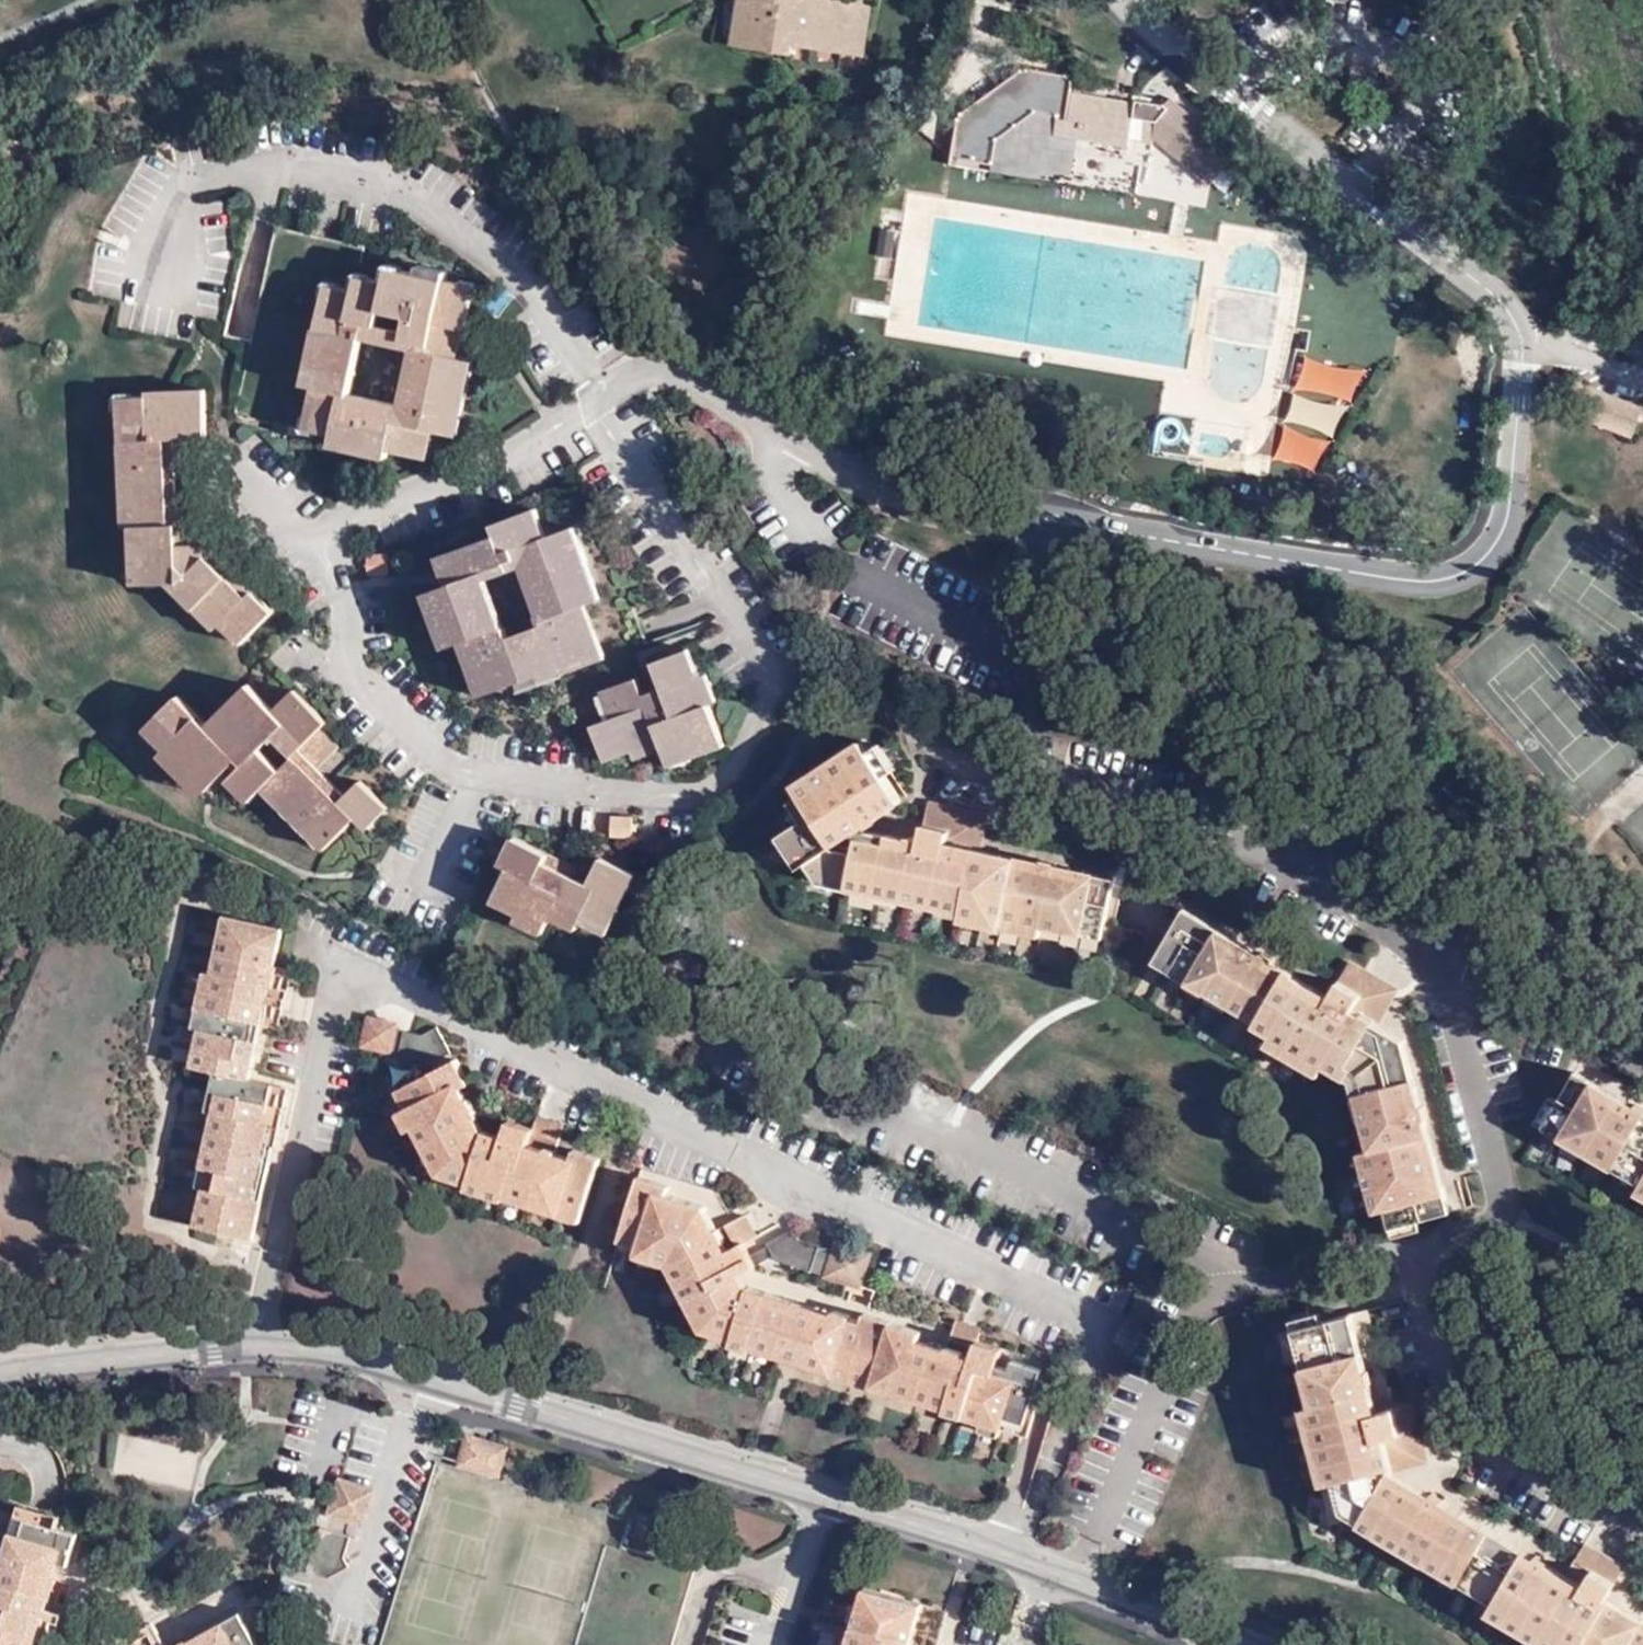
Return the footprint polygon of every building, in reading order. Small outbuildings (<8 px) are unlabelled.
[(863,51),(869,0),(735,0),(731,40),(792,48),(793,42),(863,51)] [(1127,115),(1129,95),(1065,86),(1065,76),(1056,68),(1019,63),(955,111),(950,152),(990,157),(993,132),(1030,105),(1054,109),(1052,129),(1125,141),(1127,115)] [(1158,97),(1149,97),(1147,116),(1146,129),(1204,177),(1232,145),(1165,92),(1158,97)] [(1130,93),(1129,95),(1127,115),(1147,116),(1149,97),(1130,93)] [(1147,160),(1156,151),(1149,145),(1139,153),(1147,160)] [(873,254),(888,255),(892,228),(876,226),(873,254)] [(411,269),(441,275),(443,264),(413,258),(411,269)] [(394,281),(397,267),(382,263),(379,279),(394,281)] [(456,333),(458,322),(465,323),(470,293),(458,291),(459,278),(441,275),(411,269),(397,267),(394,281),(379,279),(365,276),(361,290),(350,288),(333,285),(332,295),(317,294),(311,323),(322,326),(310,382),(303,415),(315,417),(312,430),(327,432),(386,443),(414,447),(419,420),(429,421),(443,424),(459,353),(452,352),(456,333)] [(361,290),(365,276),(354,274),(350,288),(361,290)] [(471,282),(459,278),(458,291),(470,293),(471,282)] [(319,282),(317,294),(332,295),(333,285),(319,282)] [(298,381),(310,382),(322,326),(311,323),(298,381)] [(469,355),(459,353),(443,424),(455,428),(469,355)] [(1572,376),(1569,384),(1634,408),(1637,400),(1572,376)] [(1634,408),(1569,384),(1559,408),(1626,432),(1634,408)] [(138,402),(201,400),(201,390),(138,391),(139,397),(138,402)] [(203,440),(201,400),(138,402),(139,397),(126,397),(126,413),(112,414),(113,441),(126,441),(128,527),(134,527),(136,582),(164,581),(178,581),(217,620),(224,614),(245,636),(270,611),(183,525),(184,515),(173,512),(171,458),(171,440),(203,440)] [(126,413),(126,397),(112,397),(112,414),(126,413)] [(300,428),(312,430),(315,417),(303,415),(300,428)] [(423,449),(429,421),(419,420),(414,447),(423,449)] [(384,454),(386,443),(327,432),(325,445),(384,454)] [(126,441),(113,441),(116,527),(123,527),(128,527),(126,441)] [(531,505),(521,508),(532,535),(540,532),(537,523),(531,505)] [(485,521),(489,532),(432,552),(438,569),(444,582),(426,589),(433,606),(440,624),(447,644),(454,642),(462,638),(471,664),(481,692),(513,680),(535,672),(555,664),(558,673),(588,662),(577,631),(569,605),(579,601),(583,599),(576,579),(566,549),(557,524),(540,532),(532,535),(521,508),(485,521)] [(566,521),(557,524),(566,549),(575,546),(566,521)] [(125,581),(136,582),(134,527),(128,527),(123,527),(125,581)] [(575,546),(566,549),(576,579),(586,575),(575,546)] [(362,571),(383,570),(382,553),(362,553),(362,571)] [(586,575),(576,579),(583,599),(593,596),(586,575)] [(210,628),(217,620),(178,581),(164,581),(210,628)] [(433,606),(426,589),(416,592),(422,610),(433,606)] [(577,631),(588,627),(579,601),(569,605),(577,631)] [(433,606),(422,610),(429,628),(440,624),(433,606)] [(238,642),(245,636),(224,614),(217,620),(238,642)] [(440,624),(429,628),(436,647),(447,644),(440,624)] [(577,631),(588,662),(599,658),(588,627),(577,631)] [(462,638),(454,642),(463,666),(471,664),(462,638)] [(680,646),(674,648),(683,675),(690,673),(680,646)] [(683,675),(674,648),(646,659),(655,683),(658,695),(641,701),(637,690),(632,675),(604,685),(613,715),(604,718),(584,726),(593,752),(622,741),(625,749),(655,738),(658,748),(660,754),(688,744),(713,736),(701,702),(690,673),(683,675)] [(471,664),(463,666),(473,695),(481,692),(471,664)] [(535,672),(538,681),(558,673),(555,664),(535,672)] [(701,670),(690,673),(701,702),(711,698),(701,670)] [(535,672),(513,680),(517,689),(538,681),(535,672)] [(205,730),(251,689),(243,681),(198,723),(205,730)] [(658,695),(655,683),(646,687),(637,690),(641,701),(658,695)] [(594,689),(604,718),(613,715),(604,685),(594,689)] [(276,716),(299,696),(291,687),(268,708),(276,716)] [(263,780),(323,843),(349,819),(359,830),(383,809),(357,780),(340,796),(312,767),(325,755),(333,748),(315,725),(321,719),(299,696),(276,716),(268,708),(251,689),(205,730),(198,723),(171,693),(144,717),(167,741),(158,750),(196,789),(225,763),(231,770),(227,773),(247,793),(254,788),(263,780)] [(135,724),(158,750),(167,741),(144,717),(135,724)] [(840,757),(858,745),(850,735),(833,746),(840,757)] [(717,746),(713,736),(688,744),(692,755),(717,746)] [(655,738),(625,749),(628,758),(658,748),(655,738)] [(858,745),(874,770),(884,763),(869,738),(858,745)] [(622,741),(593,752),(597,760),(625,749),(622,741)] [(660,754),(664,765),(692,755),(688,744),(660,754)] [(776,824),(798,858),(809,876),(951,904),(950,913),(1029,928),(1031,920),(1091,932),(1103,871),(1077,864),(1075,873),(970,852),(969,857),(952,854),(954,840),(964,841),(967,824),(956,808),(927,802),(916,800),(908,844),(840,829),(823,842),(817,835),(869,801),(874,808),(891,795),(874,770),(858,745),(840,757),(823,769),(807,779),(789,792),(780,798),(791,814),(776,824)] [(823,769),(840,757),(833,746),(816,757),(823,769)] [(800,769),(807,779),(823,769),(816,757),(800,769)] [(781,780),(789,792),(807,779),(800,769),(781,780)] [(315,851),(323,843),(263,780),(254,788),(315,851)] [(606,833),(627,832),(626,810),(606,811),(606,833)] [(788,864),(798,858),(776,824),(767,831),(788,864)] [(503,865),(516,839),(506,834),(493,862),(503,865)] [(580,906),(605,917),(628,870),(592,853),(581,880),(570,875),(574,866),(560,860),(516,839),(503,865),(492,889),(515,901),(511,911),(535,923),(541,911),(544,903),(575,917),(580,906)] [(486,899),(511,911),(515,901),(492,889),(486,899)] [(1394,1214),(1407,1211),(1437,1204),(1432,1174),(1422,1176),(1384,1036),(1355,1018),(1372,991),(1366,970),(1355,964),(1336,952),(1311,994),(1191,920),(1194,914),(1170,898),(1143,943),(1160,953),(1178,965),(1197,976),(1208,984),(1214,975),(1227,984),(1236,990),(1232,995),(1246,1005),(1239,1014),(1256,1024),(1273,1035),(1293,1046),(1311,1057),(1312,1056),(1334,1070),(1344,1056),(1350,1083),(1358,1112),(1365,1139),(1357,1141),(1363,1161),(1368,1181),(1373,1201),(1384,1198),(1388,1210),(1392,1209),(1394,1214)] [(571,925),(575,917),(544,903),(541,911),(571,925)] [(600,929),(605,917),(580,906),(575,917),(600,929)] [(250,1239),(273,1128),(260,1124),(263,1107),(267,1087),(239,1081),(259,993),(265,994),(270,970),(263,969),(272,929),(215,916),(202,972),(195,971),(182,1028),(190,1030),(181,1067),(206,1072),(199,1112),(208,1113),(191,1188),(201,1190),(192,1227),(250,1239)] [(1160,953),(1143,943),(1137,952),(1154,963),(1160,953)] [(1160,953),(1154,963),(1172,974),(1178,965),(1160,953)] [(1178,965),(1172,974),(1192,984),(1193,983),(1197,976),(1178,965)] [(1197,976),(1193,983),(1217,999),(1227,984),(1214,975),(1208,984),(1197,976)] [(1227,984),(1217,999),(1239,1014),(1246,1005),(1232,995),(1236,990),(1227,984)] [(387,1045),(393,1019),(371,1011),(363,1037),(387,1045)] [(404,1028),(395,1058),(422,1066),(450,1051),(437,1024),(419,1032),(404,1028)] [(1273,1035),(1256,1024),(1250,1032),(1268,1043),(1273,1035)] [(385,1055),(395,1058),(404,1028),(393,1025),(385,1055)] [(1273,1035),(1268,1043),(1287,1055),(1293,1046),(1273,1035)] [(1293,1046),(1287,1055),(1305,1066),(1311,1057),(1293,1046)] [(569,1156),(554,1150),(529,1142),(533,1126),(509,1118),(503,1135),(480,1127),(477,1118),(479,1111),(462,1085),(470,1080),(456,1056),(396,1090),(406,1108),(397,1113),(408,1132),(415,1129),(437,1174),(462,1179),(461,1184),(508,1199),(510,1195),(557,1209),(555,1213),(579,1220),(598,1157),(573,1147),(569,1156)] [(1344,1056),(1334,1070),(1339,1087),(1341,1086),(1350,1083),(1344,1056)] [(1545,1089),(1530,1114),(1630,1172),(1627,1179),(1642,1188),(1642,1116),(1583,1081),(1588,1073),(1563,1058),(1545,1089)] [(1349,1115),(1358,1112),(1350,1083),(1341,1086),(1349,1115)] [(1535,1083),(1530,1093),(1527,1112),(1530,1114),(1545,1089),(1535,1083)] [(260,1124),(273,1128),(277,1110),(263,1107),(260,1124)] [(1349,1115),(1357,1141),(1365,1139),(1358,1112),(1349,1115)] [(529,1142),(554,1150),(560,1129),(535,1120),(533,1126),(529,1142)] [(1345,1144),(1350,1163),(1363,1161),(1357,1141),(1345,1144)] [(1350,1163),(1356,1184),(1368,1181),(1363,1161),(1350,1163)] [(666,1182),(637,1173),(617,1235),(633,1240),(632,1248),(663,1257),(702,1326),(732,1335),(730,1340),(752,1347),(755,1343),(829,1365),(853,1317),(849,1312),(836,1309),(832,1312),(750,1288),(728,1247),(713,1224),(700,1203),(664,1192),(666,1182)] [(1361,1203),(1373,1201),(1368,1181),(1356,1184),(1361,1203)] [(1373,1201),(1378,1218),(1394,1214),(1392,1209),(1388,1210),(1384,1198),(1373,1201)] [(743,1208),(713,1224),(728,1247),(756,1231),(743,1208)] [(1378,1218),(1381,1229),(1410,1222),(1407,1211),(1394,1214),(1378,1218)] [(767,1240),(773,1250),(778,1257),(810,1267),(817,1243),(800,1238),(789,1225),(766,1238),(767,1240)] [(750,1250),(756,1260),(773,1250),(767,1240),(750,1250)] [(834,1248),(829,1270),(858,1279),(866,1248),(836,1240),(834,1248)] [(817,1243),(810,1267),(828,1273),(829,1270),(834,1248),(817,1243)] [(1287,1299),(1293,1324),(1329,1317),(1324,1291),(1287,1299)] [(853,1317),(829,1365),(828,1370),(869,1383),(871,1376),(982,1413),(981,1419),(1002,1427),(1003,1420),(1025,1427),(1042,1369),(1013,1358),(1012,1364),(974,1352),(949,1345),(916,1335),(917,1327),(864,1312),(863,1320),(853,1317)] [(1329,1317),(1293,1324),(1336,1511),(1460,1589),(1489,1541),(1390,1479),(1373,1406),(1371,1398),(1368,1380),(1353,1313),(1329,1317)] [(974,1352),(981,1330),(956,1321),(949,1345),(974,1352)] [(1387,1377),(1368,1380),(1373,1406),(1393,1401),(1390,1389),(1387,1377)] [(1401,1449),(1399,1408),(1386,1409),(1387,1449),(1401,1449)] [(455,1461),(490,1473),(496,1453),(463,1441),(455,1461)] [(359,1520),(368,1491),(338,1482),(328,1512),(359,1520)] [(9,1510),(5,1521),(45,1534),(48,1522),(9,1510)] [(50,1571),(60,1574),(70,1543),(45,1534),(5,1521),(0,1534),(0,1562),(0,1563),(0,1644),(27,1644),(50,1571)] [(339,1556),(346,1534),(319,1527),(303,1576),(321,1581),(346,1570),(339,1556)] [(1460,1589),(1559,1644),(1642,1644),(1642,1619),(1589,1591),(1563,1579),(1489,1541),(1460,1589)] [(1573,1561),(1563,1579),(1589,1591),(1598,1574),(1584,1567),(1573,1561)] [(862,1585),(844,1644),(923,1644),(906,1640),(918,1602),(862,1585)] [(237,1616),(189,1643),(187,1640),(179,1644),(252,1644),(237,1616)]
